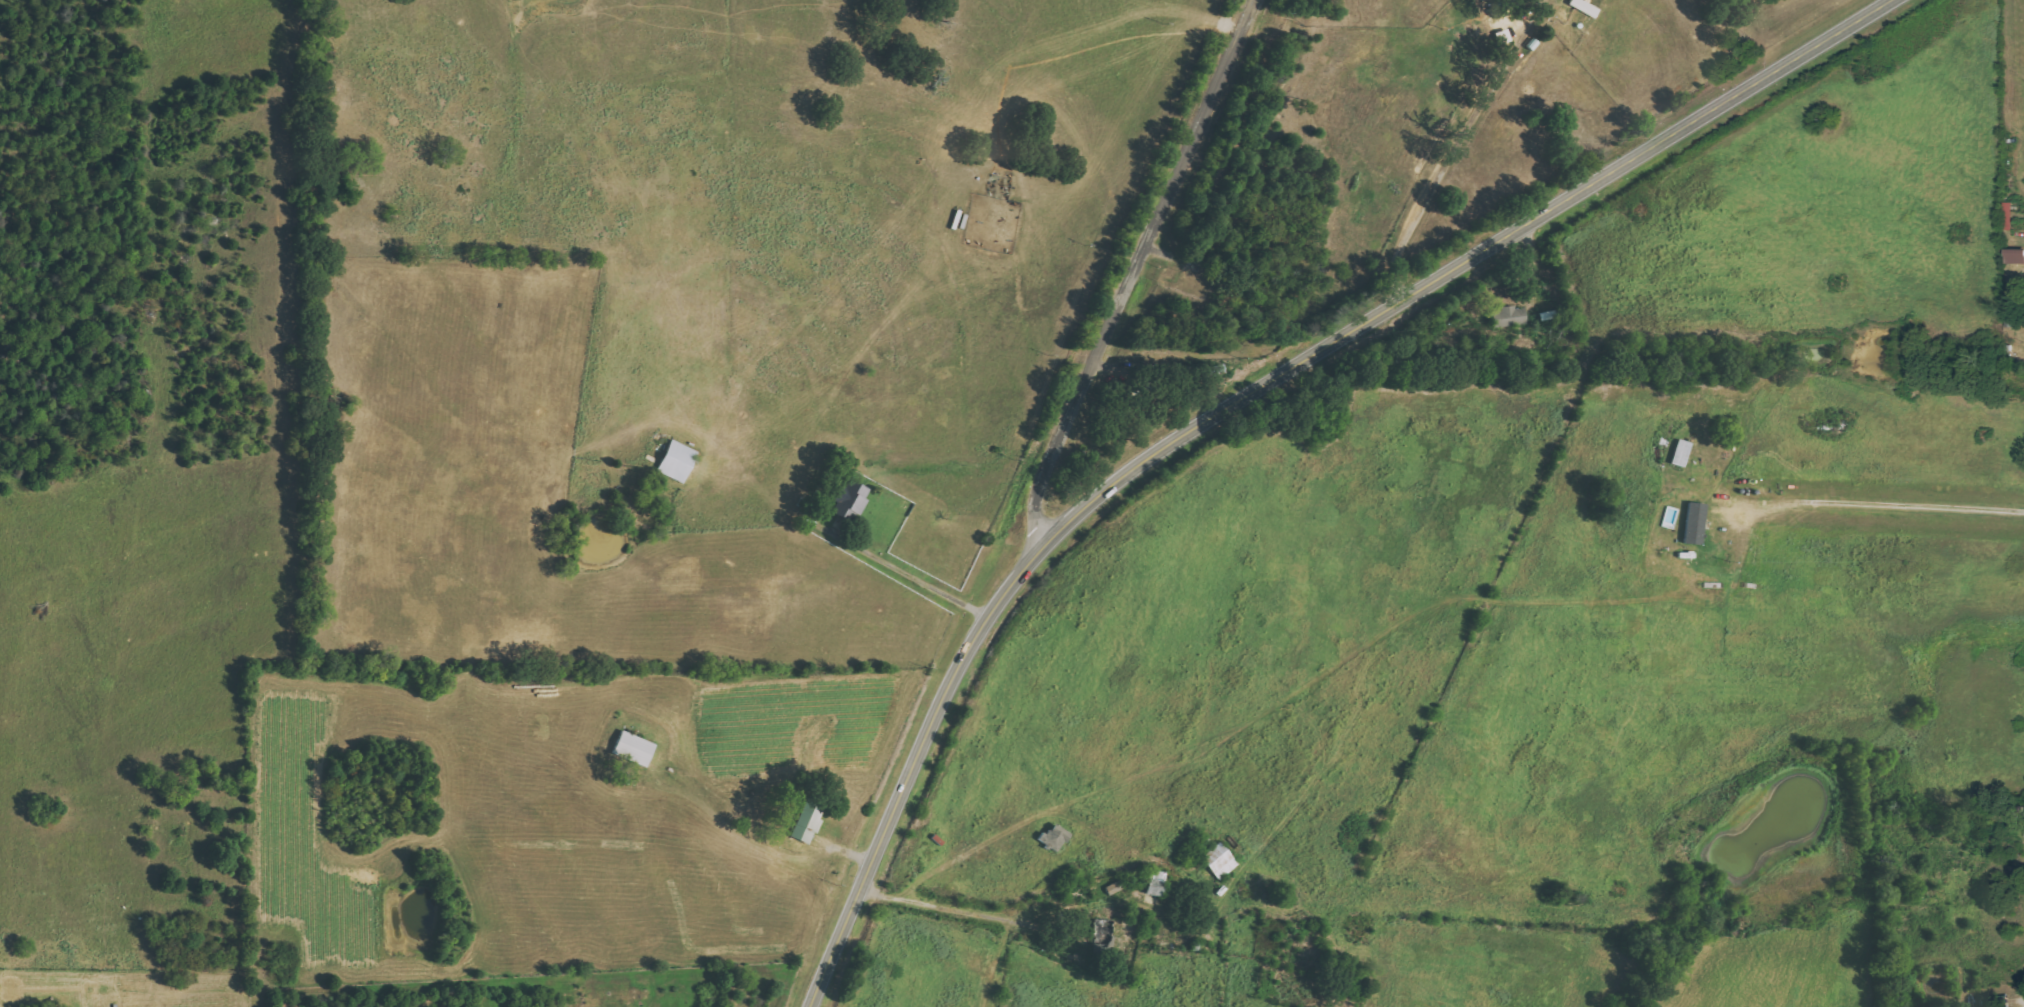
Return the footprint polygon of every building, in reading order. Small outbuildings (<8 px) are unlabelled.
[(2007,249),(2008,265),(2023,264),(2023,249),(2007,249)] [(1492,311),(1494,328),(1527,324),(1525,307),(1516,309),(1516,305),(1500,307),(1501,310),(1492,311)] [(656,470),(683,483),(699,452),(672,439),(656,470)] [(1691,442),(1677,439),(1671,464),(1685,467),(1691,442)] [(856,522),(872,491),(848,478),(835,501),(842,505),(838,513),(856,522)] [(1683,542),(1701,544),(1707,505),(1690,502),(1683,542)] [(647,767),(656,744),(622,730),(612,753),(647,767)] [(791,837),(811,845),(821,820),(819,819),(825,804),(808,797),(791,837)] [(1070,834),(1052,822),(1040,840),(1058,852),(1070,834)] [(1200,860),(1220,881),(1238,864),(1218,843),(1200,860)] [(1145,894),(1162,897),(1167,872),(1151,869),(1145,894)] [(1106,887),(1109,895),(1124,888),(1120,880),(1106,887)]
